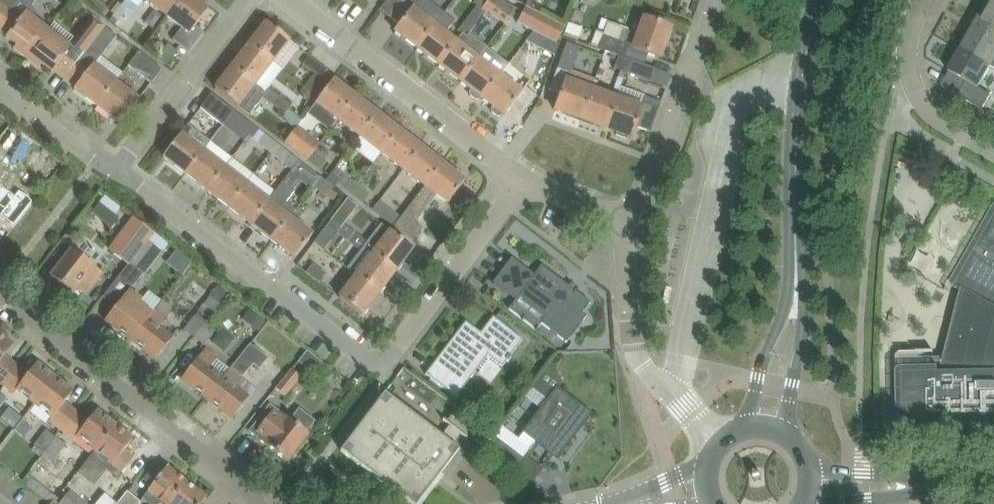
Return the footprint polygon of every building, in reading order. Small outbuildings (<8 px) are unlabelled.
[(1,21),(17,0),(0,0),(0,21),(1,21)] [(1,21),(12,30),(6,38),(7,38),(16,45),(13,48),(26,58),(48,30),(33,18),(35,16),(34,10),(30,7),(35,0),(17,0),(1,21)] [(166,17),(179,0),(144,0),(166,17)] [(166,17),(182,29),(173,40),(188,53),(204,33),(195,26),(208,9),(196,0),(179,0),(166,17)] [(416,48),(442,16),(441,15),(421,0),(387,0),(380,10),(399,25),(394,31),(416,48)] [(504,24),(513,11),(498,0),(486,0),(481,8),(504,24)] [(986,5),(993,10),(993,0),(989,0),(986,5)] [(476,5),(467,17),(475,24),(484,12),(476,5)] [(525,41),(525,42),(545,16),(524,5),(516,22),(532,30),(525,41)] [(973,27),(993,39),(993,10),(986,5),(973,27)] [(416,48),(438,65),(456,42),(445,34),(455,21),(443,13),(441,15),(442,16),(416,48)] [(545,16),(525,42),(554,56),(559,43),(556,42),(564,26),(545,16)] [(103,27),(104,25),(96,19),(93,17),(69,46),(48,30),(26,58),(39,68),(42,64),(51,71),(50,72),(51,73),(57,65),(69,73),(104,27),(103,27)] [(475,24),(467,17),(457,30),(465,37),(475,24)] [(598,49),(618,56),(625,58),(629,47),(660,58),(671,28),(643,18),(637,35),(627,31),(623,43),(602,36),(598,49)] [(272,63),(281,70),(298,48),(266,23),(257,34),(255,32),(252,32),(247,39),(248,42),(250,43),(249,45),(272,63)] [(69,73),(80,82),(74,90),(75,90),(97,107),(116,82),(93,65),(116,36),(104,27),(69,73)] [(961,49),(990,66),(993,60),(993,39),(973,27),(961,49)] [(438,65),(460,82),(477,59),(456,42),(438,65)] [(580,120),(591,89),(595,79),(571,71),(579,48),(567,43),(558,68),(569,72),(555,111),(580,120)] [(168,45),(157,58),(165,65),(176,51),(168,45)] [(232,67),(255,84),(272,63),(249,45),(232,67)] [(990,66),(961,49),(953,64),(948,72),(966,82),(958,96),(982,110),(991,95),(978,88),(990,66)] [(127,65),(135,71),(151,83),(162,69),(138,51),(127,65)] [(303,89),(311,95),(330,72),(309,56),(303,64),(315,74),(303,89)] [(614,69),(625,73),(630,60),(625,59),(625,58),(618,56),(614,69)] [(480,98),(482,99),(499,76),(499,75),(477,59),(460,82),(471,90),(469,92),(470,96),(475,100),(479,100),(480,98)] [(630,60),(625,73),(651,82),(655,70),(630,60)] [(499,76),(482,99),(493,107),(492,110),(492,113),(498,117),(501,117),(503,115),(504,116),(511,106),(522,115),(536,96),(524,86),(519,91),(509,83),(518,71),(508,63),(499,75),(499,76)] [(255,84),(232,67),(215,89),(249,115),(263,98),(258,95),(262,90),(255,84)] [(315,103),(338,120),(355,97),(333,80),(315,103)] [(116,82),(97,107),(119,123),(118,124),(119,125),(138,100),(116,82)] [(262,90),(258,95),(263,98),(271,104),(278,95),(268,87),(265,86),(262,90)] [(580,120),(605,129),(616,98),(591,89),(580,120)] [(223,125),(234,111),(211,94),(200,109),(221,124),(223,125)] [(271,104),(283,114),(287,109),(290,104),(278,95),(271,104)] [(338,120),(359,137),(377,114),(355,97),(338,120)] [(616,98),(605,129),(631,138),(642,108),(616,98)] [(359,137),(381,153),(399,130),(377,114),(359,137)] [(253,140),(270,153),(277,144),(254,126),(247,135),(253,140)] [(285,143),(307,160),(314,151),(319,143),(298,126),(285,143)] [(381,153),(403,170),(420,147),(399,130),(381,153)] [(163,157),(185,174),(203,151),(180,134),(163,157)] [(207,191),(224,168),(231,159),(210,142),(203,151),(185,174),(207,191)] [(270,153),(292,170),(299,161),(277,144),(270,153)] [(425,187),(442,164),(420,147),(403,170),(425,187)] [(314,151),(307,160),(318,169),(326,160),(314,151)] [(425,187),(394,227),(413,241),(422,228),(414,222),(435,195),(447,204),(464,181),(442,164),(425,187)] [(207,191),(229,208),(246,185),(224,168),(207,191)] [(250,224),(272,241),(290,218),(280,210),(294,191),(292,189),(301,177),(292,170),(268,201),(250,224)] [(337,183),(350,193),(357,184),(344,174),(337,183)] [(313,186),(325,196),(332,186),(320,177),(313,186)] [(357,184),(350,193),(362,203),(369,194),(357,184)] [(229,208),(250,224),(268,201),(246,185),(229,208)] [(953,187),(946,200),(957,207),(965,194),(953,187)] [(5,221),(18,205),(5,196),(0,202),(0,217),(5,221)] [(336,232),(349,242),(355,233),(343,224),(357,206),(347,198),(330,221),(339,228),(336,232)] [(397,215),(387,207),(380,216),(390,224),(397,215)] [(953,287),(962,292),(946,358),(902,359),(903,437),(993,435),(993,216),(953,287)] [(133,218),(109,250),(129,264),(148,240),(153,233),(146,228),(145,227),(135,219),(133,218)] [(290,218),(272,241),(294,258),(306,242),(312,235),(290,218)] [(330,221),(321,232),(330,239),(336,232),(339,228),(330,221)] [(390,231),(373,253),(396,271),(413,249),(390,231)] [(355,233),(349,242),(360,251),(363,246),(367,242),(355,233)] [(129,264),(117,279),(127,286),(129,284),(132,286),(160,250),(148,240),(129,264)] [(347,268),(356,275),(379,293),(396,271),(373,253),(363,246),(360,251),(347,268)] [(76,288),(85,295),(97,279),(88,272),(93,266),(72,250),(51,277),(71,293),(76,288)] [(511,258),(493,283),(516,300),(519,297),(545,317),(541,323),(567,342),(586,316),(582,313),(590,303),(575,291),(572,294),(567,290),(569,287),(541,265),(534,275),(511,258)] [(306,273),(319,282),(326,273),(313,263),(306,273)] [(356,275),(339,298),(362,315),(379,293),(356,275)] [(217,286),(210,296),(211,297),(219,303),(226,293),(217,286)] [(106,320),(131,339),(151,314),(138,304),(140,300),(128,291),(106,320)] [(184,330),(193,337),(206,321),(219,303),(211,297),(184,330)] [(249,309),(241,319),(258,332),(265,322),(249,309)] [(154,310),(151,314),(131,339),(156,359),(171,340),(157,329),(165,319),(154,310)] [(521,340),(493,318),(480,334),(466,323),(434,364),(426,375),(427,375),(442,387),(455,396),(481,363),(487,354),(501,365),(521,340)] [(206,321),(193,337),(203,345),(215,328),(206,321)] [(535,335),(530,341),(536,345),(541,340),(535,335)] [(0,336),(0,381),(13,364),(4,357),(12,346),(0,336)] [(241,378),(252,363),(259,368),(267,357),(249,343),(245,348),(246,348),(236,361),(235,361),(228,369),(229,370),(222,379),(207,398),(232,418),(247,398),(246,398),(254,388),(241,378)] [(181,379),(207,398),(222,379),(209,369),(216,359),(204,350),(181,379)] [(17,388),(35,402),(54,378),(36,364),(27,375),(18,368),(5,385),(14,392),(17,388)] [(523,434),(518,441),(529,450),(530,451),(536,443),(556,459),(575,434),(573,432),(587,413),(589,415),(590,414),(558,389),(557,389),(561,384),(552,364),(534,387),(550,399),(523,433),(523,434)] [(275,389),(283,395),(299,376),(291,369),(275,389)] [(54,378),(35,402),(53,416),(50,420),(60,428),(73,411),(64,404),(72,393),(54,378)] [(384,393),(340,451),(410,503),(417,503),(458,450),(384,393)] [(305,432),(314,421),(299,410),(291,420),(270,404),(248,431),(287,461),(308,434),(305,432)] [(88,448),(93,452),(114,425),(96,411),(87,422),(78,415),(65,432),(79,443),(82,439),(90,446),(88,448)] [(114,425),(93,452),(84,463),(102,477),(106,472),(114,479),(118,474),(120,475),(133,458),(124,451),(132,440),(114,425)] [(32,446),(43,454),(56,438),(45,429),(32,446)] [(524,460),(494,437),(486,448),(515,471),(524,460)] [(56,438),(43,454),(53,461),(65,445),(56,438)] [(186,482),(167,467),(148,491),(159,500),(155,503),(169,503),(186,482)] [(22,481),(50,503),(51,503),(53,503),(55,501),(57,498),(46,488),(28,474),(22,481)] [(206,497),(186,482),(169,503),(201,503),(206,497)] [(115,503),(137,503),(140,501),(127,490),(116,503),(115,503)] [(94,503),(115,503),(116,503),(103,493),(94,503)]
